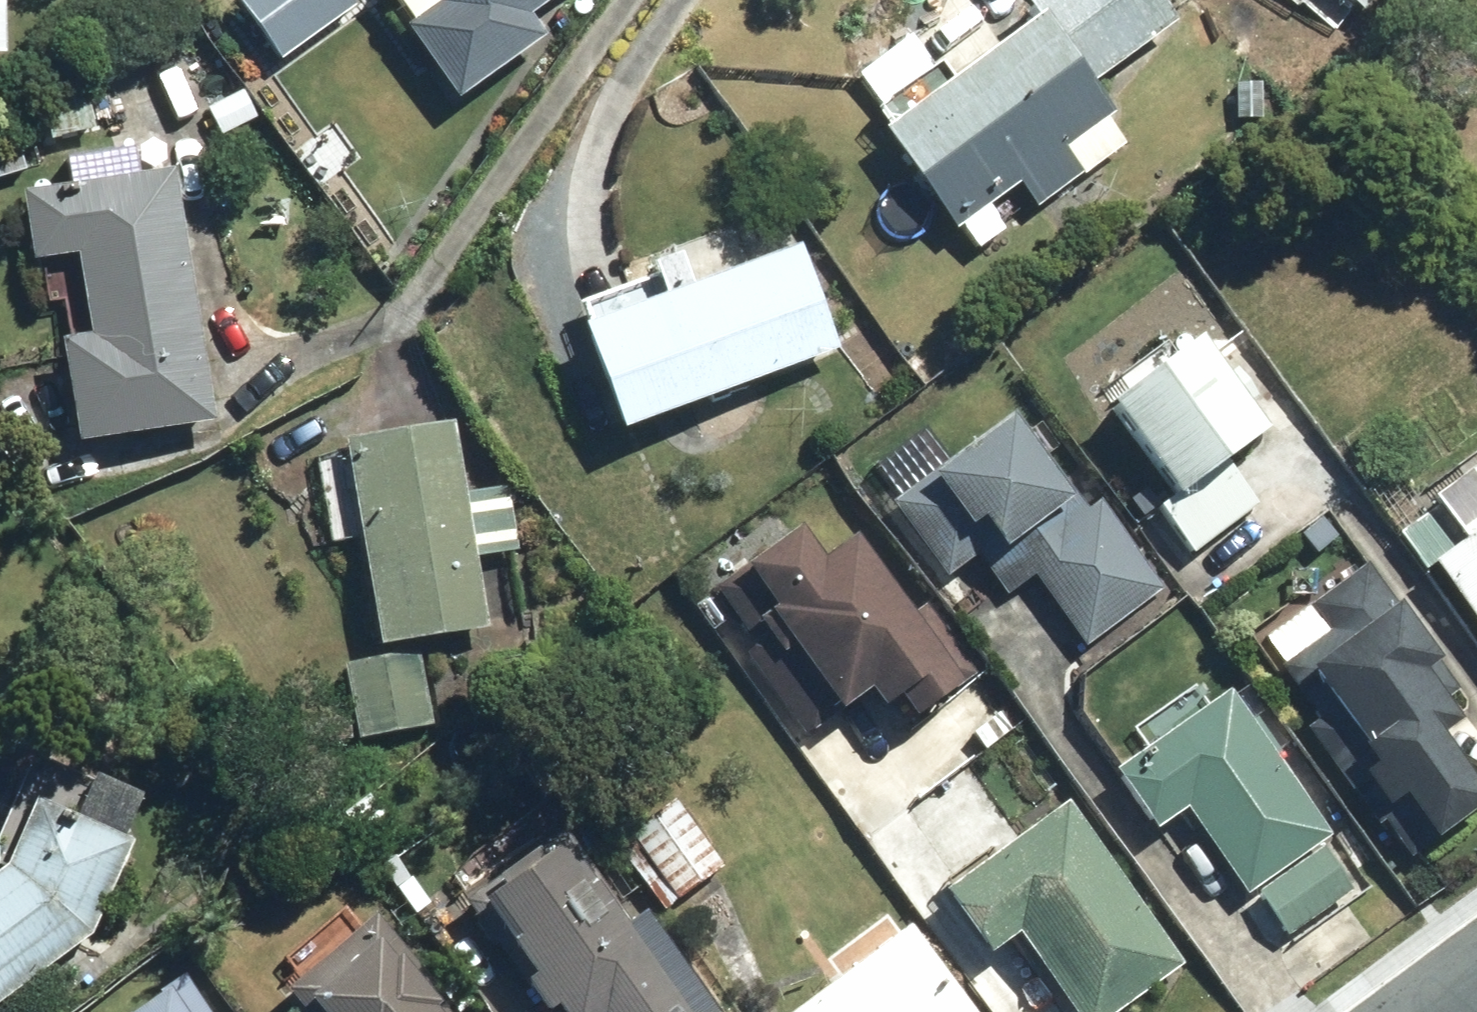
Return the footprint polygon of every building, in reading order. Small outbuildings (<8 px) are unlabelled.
[(347,0),(229,0),(279,69),(357,12),(347,0)] [(555,0),(379,0),(455,105),(538,46),(522,23),(555,0)] [(853,78),(884,125),(877,129),(950,240),(958,234),(972,255),(1001,236),(987,215),(1017,195),(1027,210),(1121,148),(1083,90),(1178,29),(1160,0),(1024,0),(1037,19),(954,73),(926,31),(853,78)] [(1369,16),(1381,0),(1347,0),(1369,16)] [(211,428),(168,164),(133,170),(129,150),(62,160),(66,186),(19,194),(32,269),(74,262),(86,334),(60,339),(78,449),(211,428)] [(569,309),(614,434),(842,352),(787,201),(622,260),(631,286),(569,309)] [(1219,380),(1187,339),(1101,406),(1176,502),(1154,519),(1185,559),(1253,507),(1222,467),(1262,436),(1240,408),(1254,397),(1232,369),(1219,380)] [(1088,506),(1010,407),(948,457),(924,427),(871,468),(898,501),(883,513),(950,596),(983,570),(1008,602),(1028,586),(1080,651),(1167,582),(1099,497),(1088,506)] [(463,499),(452,420),(347,436),(377,654),(489,639),(479,563),(517,558),(508,493),(463,499)] [(1427,565),(1476,636),(1476,480),(1432,512),(1456,545),(1427,565)] [(836,493),(710,589),(824,737),(875,698),(902,734),(977,678),(836,493)] [(1275,675),(1411,860),(1476,812),(1476,731),(1433,671),(1439,666),(1368,570),(1314,609),(1332,634),(1275,675)] [(425,658),(342,668),(351,743),(434,733),(425,658)] [(1365,887),(1233,686),(1196,711),(1188,699),(1134,735),(1145,751),(1116,770),(1157,832),(1186,813),(1246,903),(1258,895),(1286,938),(1365,887)] [(674,800),(610,845),(661,915),(724,870),(674,800)] [(1065,802),(938,894),(989,964),(1009,949),(1054,1010),(1057,1007),(1061,1011),(1124,1011),(1186,968),(1065,802)] [(0,867),(0,1005),(81,939),(126,848),(41,809),(0,867)] [(563,834),(462,907),(538,1011),(716,1011),(641,908),(626,920),(563,834)] [(892,908),(820,961),(836,982),(795,1011),(971,1011),(892,908)] [(375,918),(280,992),(295,1011),(450,1011),(375,918)] [(181,983),(141,1011),(202,1011),(181,983)]
